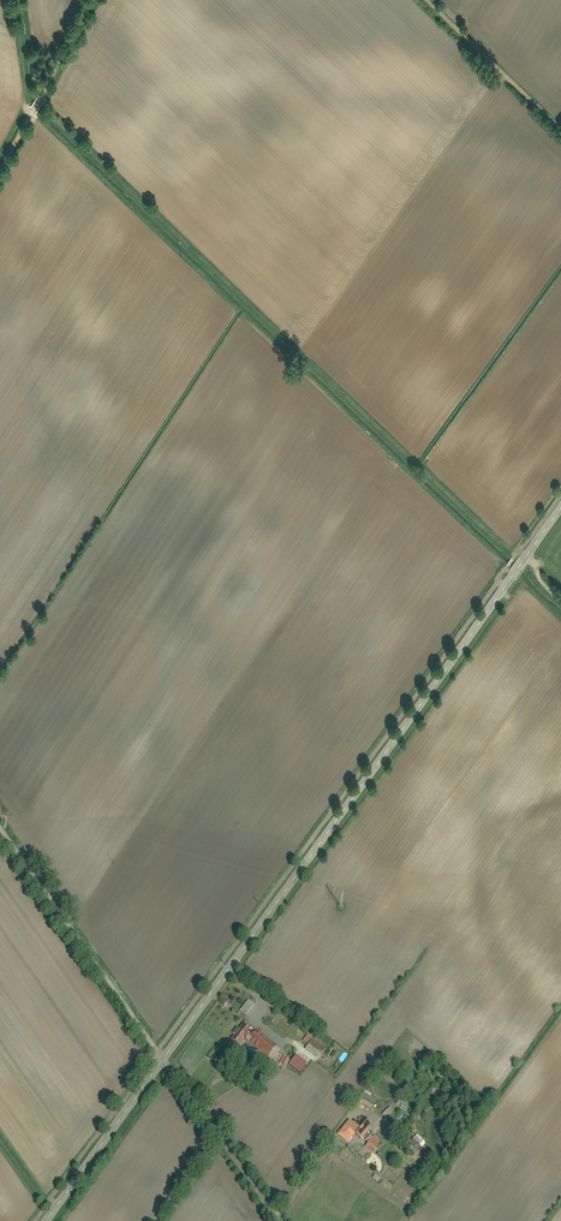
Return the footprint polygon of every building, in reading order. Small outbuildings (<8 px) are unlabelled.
[(248,1000),(241,1011),(247,1015),(255,1005),(248,1000)] [(245,1021),(231,1040),(241,1048),(246,1041),(269,1057),(278,1045),(245,1021)] [(308,1034),(303,1041),(308,1045),(305,1048),(319,1059),(328,1047),(316,1037),(314,1039),(308,1034)] [(335,1050),(332,1056),(337,1059),(340,1054),(335,1050)] [(297,1054),(290,1065),(302,1073),(309,1063),(297,1054)] [(283,1056),(280,1062),(287,1065),(290,1059),(283,1056)] [(367,1101),(364,1105),(372,1110),(380,1098),(366,1089),(361,1097),(367,1101)] [(391,1105),(383,1115),(388,1118),(385,1121),(394,1128),(398,1122),(393,1118),(399,1111),(391,1105)] [(350,1121),(340,1134),(350,1141),(356,1132),(371,1142),(366,1149),(373,1154),(383,1140),(374,1134),(373,1137),(371,1135),(373,1132),(370,1130),(374,1125),(363,1118),(357,1126),(350,1121)] [(418,1134),(409,1144),(418,1152),(427,1143),(418,1134)] [(389,1179),(394,1183),(399,1176),(394,1172),(389,1179)] [(376,1174),(373,1179),(381,1182),(383,1178),(376,1174)]
